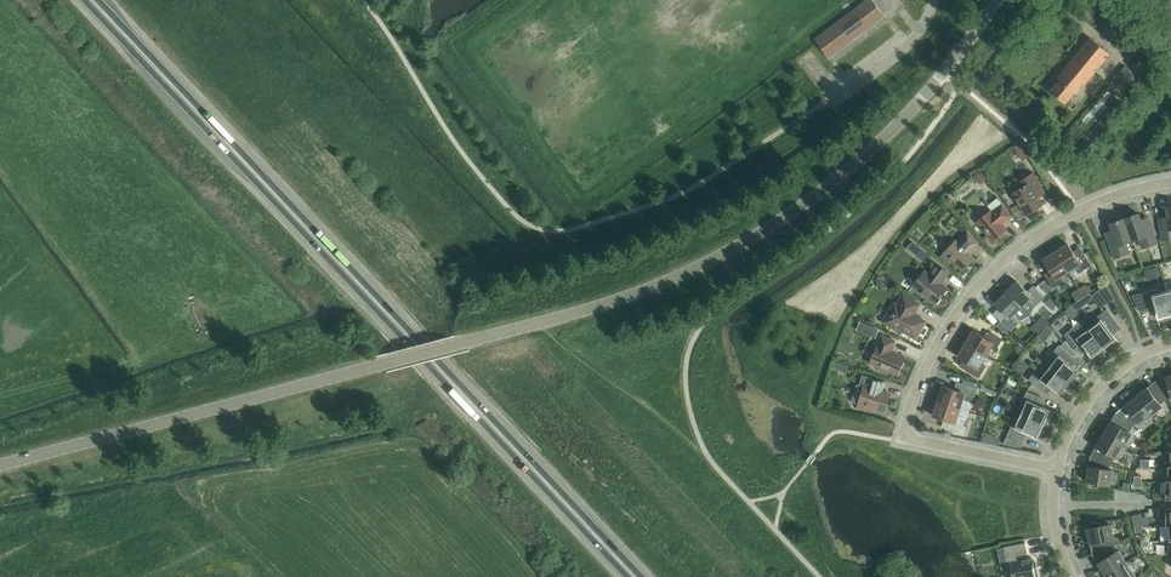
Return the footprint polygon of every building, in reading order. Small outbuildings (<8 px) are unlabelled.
[(831,56),(884,16),(872,0),(868,0),(854,10),(855,12),(819,40),(831,56)] [(1160,26),(1151,37),(1170,53),(1170,35),(1160,26)] [(1075,92),(1077,94),(1110,53),(1091,37),(1057,78),(1059,79),(1050,91),(1065,103),(1075,92)] [(1125,66),(1109,85),(1121,95),(1137,76),(1125,66)] [(1115,97),(1107,91),(1060,147),(1078,161),(1125,106),(1117,99),(1077,147),(1074,145),(1115,97)] [(1022,142),(1021,142),(1013,147),(1021,161),(1030,156),(1022,142)] [(1026,215),(1043,204),(1038,197),(1045,192),(1033,173),(1020,182),(1023,187),(1013,193),(1026,215)] [(979,217),(978,220),(977,222),(992,241),(1007,229),(1002,224),(1011,216),(1002,205),(993,212),(991,210),(985,214),(982,215),(979,217)] [(1166,207),(1167,217),(1159,218),(1161,236),(1162,240),(1170,239),(1170,233),(1170,206),(1166,207)] [(1138,213),(1124,218),(1132,241),(1139,238),(1140,242),(1142,248),(1149,245),(1157,243),(1150,223),(1148,217),(1141,219),(1138,213)] [(1112,230),(1105,232),(1107,239),(1114,258),(1122,255),(1129,253),(1127,247),(1126,243),(1132,241),(1124,218),(1110,223),(1112,230)] [(948,244),(948,248),(940,256),(948,264),(952,260),(962,270),(974,258),(969,253),(979,243),(968,232),(958,242),(956,240),(955,241),(952,241),(948,244)] [(1068,244),(1056,252),(1068,271),(1075,267),(1079,273),(1091,265),(1082,250),(1075,255),(1068,244)] [(1068,271),(1056,252),(1043,259),(1050,270),(1044,274),(1053,288),(1064,281),(1061,276),(1068,271)] [(928,274),(924,271),(913,286),(936,304),(948,288),(941,283),(949,273),(936,263),(928,274)] [(1026,312),(1032,306),(1034,308),(1045,297),(1033,286),(1027,291),(1017,281),(1006,292),(1026,312)] [(1115,301),(1107,285),(1092,296),(1102,309),(1109,304),(1115,301)] [(1166,291),(1159,292),(1158,289),(1132,296),(1139,311),(1155,307),(1158,319),(1165,317),(1166,320),(1170,319),(1170,309),(1166,291)] [(1026,312),(1006,292),(995,304),(1005,314),(1000,320),(1011,331),(1022,320),(1020,319),(1026,312)] [(884,322),(896,329),(897,327),(915,338),(925,321),(913,314),(919,304),(903,294),(897,305),(894,303),(884,322)] [(1094,324),(1088,328),(1106,351),(1112,346),(1110,344),(1116,339),(1109,329),(1115,324),(1105,311),(1092,321),(1094,324)] [(1106,351),(1088,328),(1083,333),(1081,330),(1075,334),(1071,329),(1064,334),(1078,352),(1084,348),(1091,358),(1097,353),(1100,356),(1106,351)] [(974,331),(966,343),(986,355),(990,348),(995,351),(1002,339),(989,331),(985,337),(974,331)] [(873,354),(869,363),(877,366),(879,371),(884,369),(898,375),(905,357),(899,354),(895,342),(895,341),(881,335),(873,354)] [(986,355),(966,343),(958,356),(969,363),(965,369),(979,378),(986,366),(981,363),(986,355)] [(1049,367),(1072,384),(1076,378),(1074,376),(1078,370),(1069,363),(1074,356),(1059,345),(1054,351),(1058,355),(1049,367)] [(1072,384),(1049,367),(1040,378),(1033,373),(1028,380),(1045,393),(1050,387),(1059,394),(1064,388),(1067,391),(1072,384)] [(857,408),(868,411),(869,407),(885,412),(891,394),(882,392),(885,382),(862,375),(859,386),(863,387),(857,408)] [(1155,381),(1165,400),(1170,398),(1170,376),(1155,381)] [(1015,390),(1017,380),(1009,378),(1006,388),(1015,390)] [(1155,381),(1136,396),(1151,415),(1162,406),(1160,404),(1165,400),(1155,381)] [(943,386),(938,401),(960,408),(963,400),(971,402),(973,396),(975,397),(977,388),(961,383),(958,391),(943,386)] [(1027,400),(1021,414),(1047,425),(1050,418),(1047,417),(1050,410),(1039,405),(1042,398),(1027,391),(1023,399),(1027,400)] [(1151,415),(1136,396),(1116,412),(1132,426),(1138,422),(1140,424),(1151,415)] [(960,408),(938,401),(933,416),(948,421),(946,429),(964,435),(966,427),(964,426),(966,419),(957,417),(960,408)] [(1132,426),(1116,412),(1103,434),(1124,446),(1131,434),(1129,432),(1132,426)] [(1047,425),(1021,414),(1018,420),(1014,419),(1003,443),(1020,447),(1026,433),(1037,438),(1040,431),(1044,432),(1047,425)] [(1103,434),(1090,456),(1111,463),(1114,457),(1117,458),(1124,446),(1103,434)] [(1111,463),(1090,456),(1086,481),(1087,481),(1089,481),(1089,484),(1091,487),(1094,488),(1097,488),(1099,486),(1101,483),(1110,485),(1113,470),(1110,470),(1111,463)] [(1143,481),(1143,490),(1157,491),(1158,482),(1143,481)] [(1148,523),(1161,523),(1161,508),(1147,508),(1148,523)] [(1116,537),(1114,537),(1111,524),(1101,526),(1100,523),(1097,522),(1094,521),(1092,523),(1090,525),(1090,528),(1088,529),(1088,528),(1087,528),(1092,554),(1112,546),(1121,542),(1120,540),(1119,538),(1118,537),(1116,537)] [(1003,547),(997,548),(1001,570),(1011,568),(1012,574),(1010,576),(1035,576),(1034,568),(1036,565),(1036,563),(1037,562),(1029,563),(1025,542),(1003,547)] [(1164,559),(1164,544),(1155,544),(1154,559),(1164,559)] [(1112,546),(1092,554),(1105,575),(1126,562),(1118,550),(1116,552),(1112,546)] [(1105,575),(1107,576),(1132,576),(1131,576),(1134,574),(1126,562),(1105,575)]
